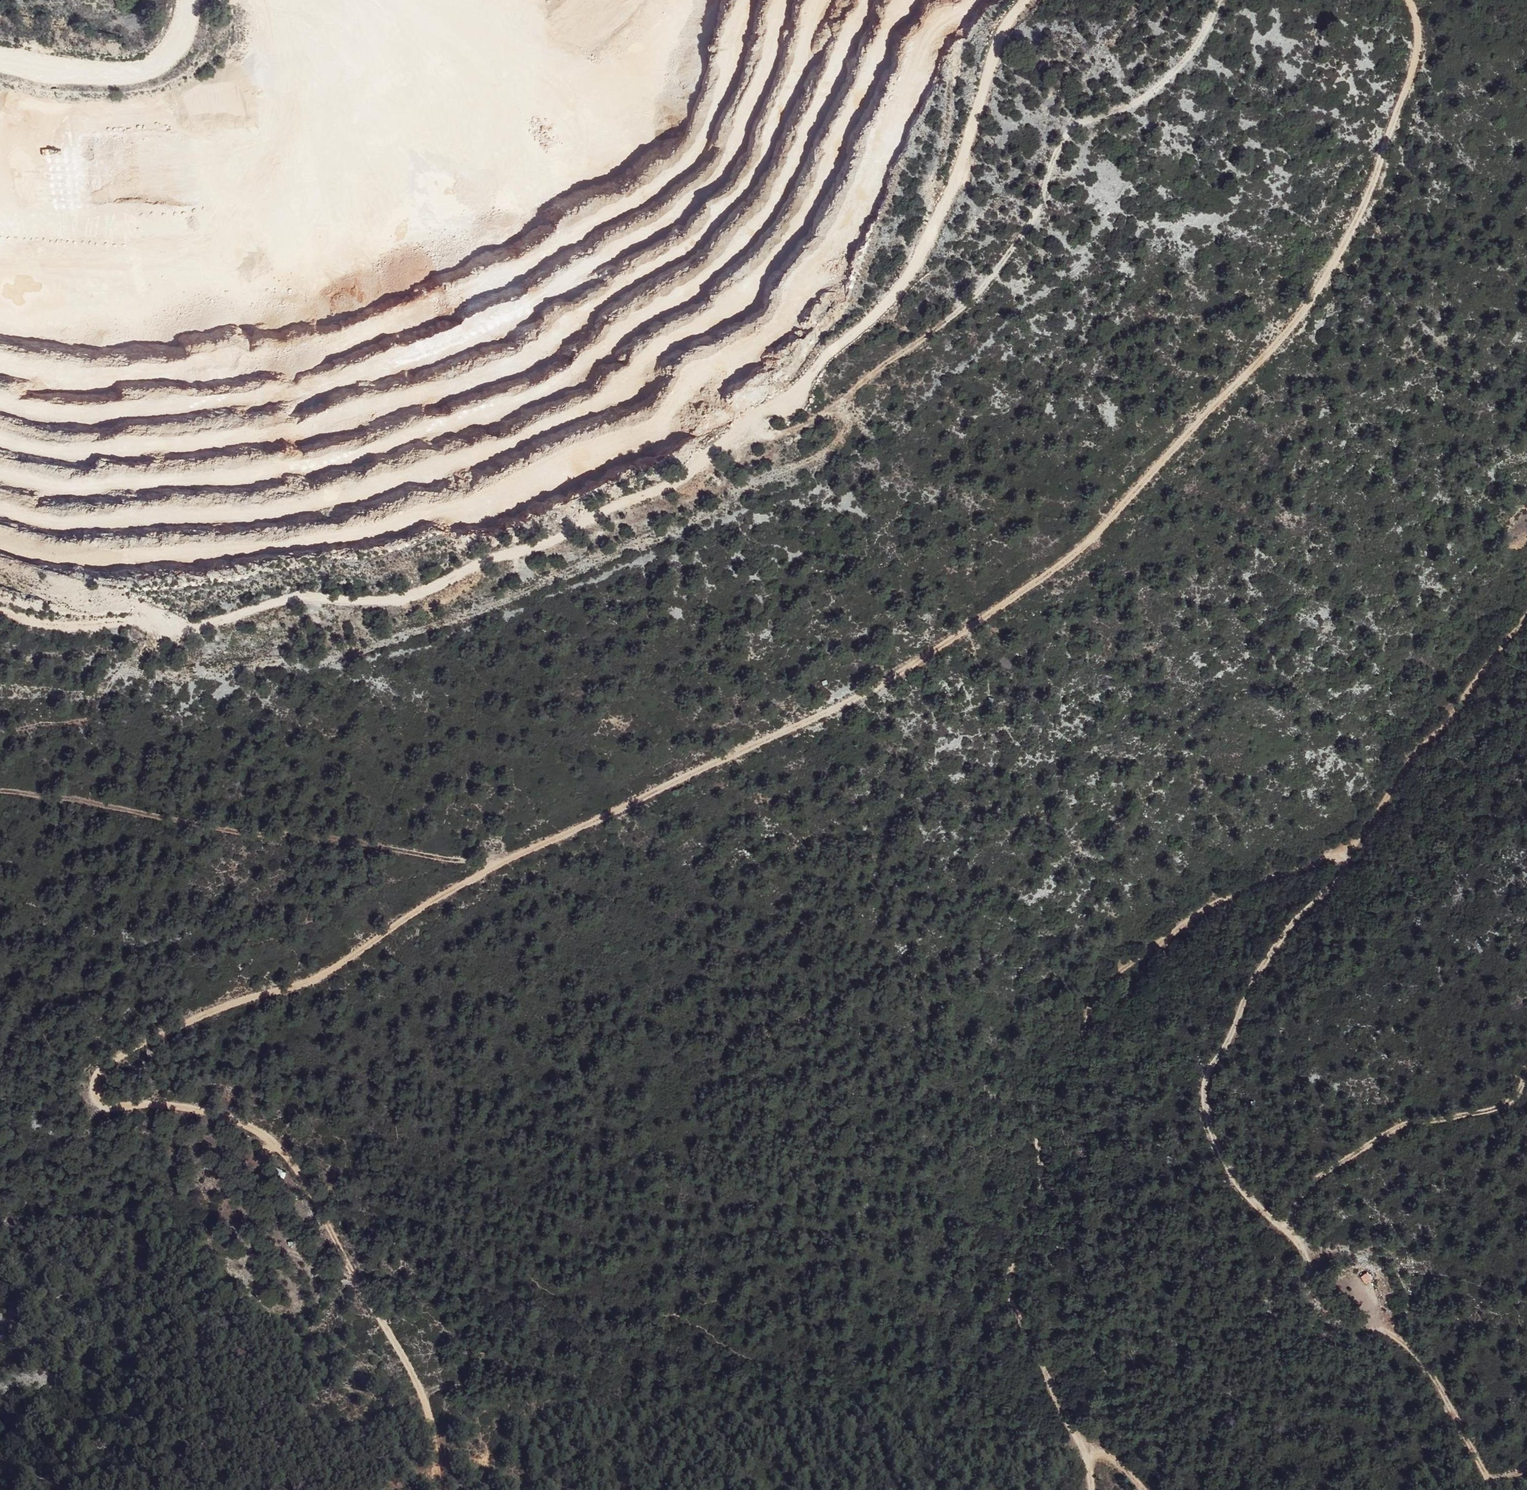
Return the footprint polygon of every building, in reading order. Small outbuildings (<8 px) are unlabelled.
[(1497,533),(1485,536),(1488,544),(1500,541),(1497,533)]
